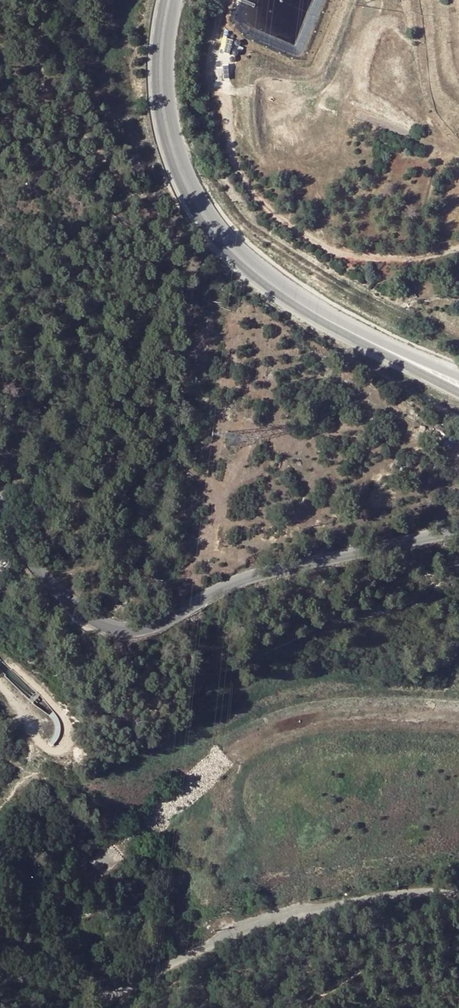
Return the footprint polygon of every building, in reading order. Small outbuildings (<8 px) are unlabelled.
[(140,606),(145,598),(134,593),(130,600),(140,606)]
